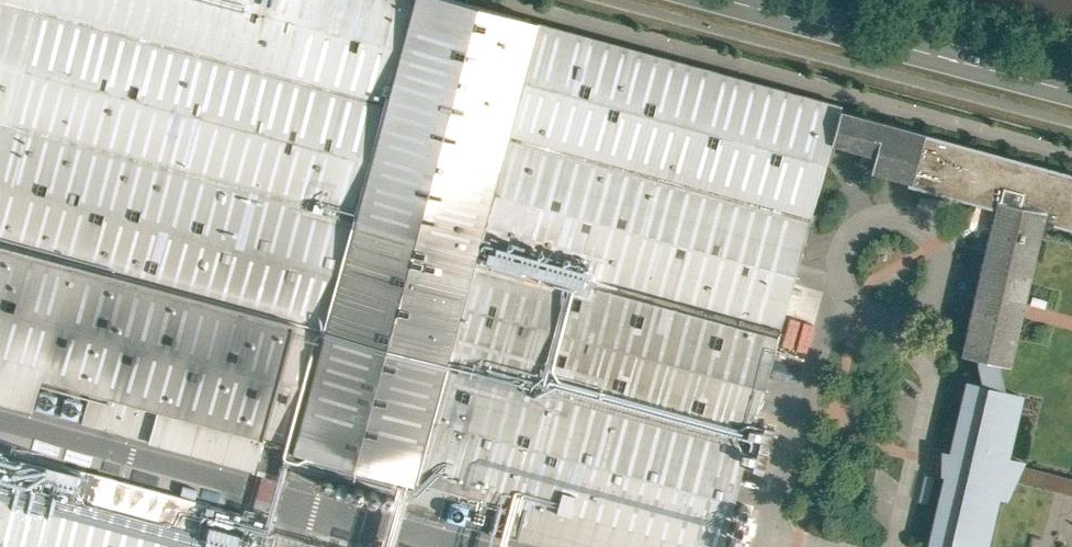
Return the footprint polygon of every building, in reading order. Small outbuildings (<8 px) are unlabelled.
[(455,0),(0,0),(0,399),(288,477),(295,451),(411,482),(404,509),(546,546),(719,546),(829,141),(838,109),(840,104),(455,0)] [(838,109),(829,141),(875,154),(871,169),(874,170),(908,179),(907,184),(970,202),(969,206),(961,211),(964,217),(955,223),(963,236),(972,231),(976,238),(986,232),(988,233),(962,355),(981,360),(985,383),(968,379),(951,454),(942,451),(943,477),(926,546),(990,546),(1003,502),(1011,504),(1018,482),(1024,461),(1010,457),(1028,394),(1007,388),(1002,362),(1011,365),(1043,221),(1071,229),(1071,174),(838,109)] [(0,448),(0,546),(269,546),(276,523),(0,448)] [(1018,482),(1071,495),(1071,466),(1026,454),(1024,461),(1018,482)]
